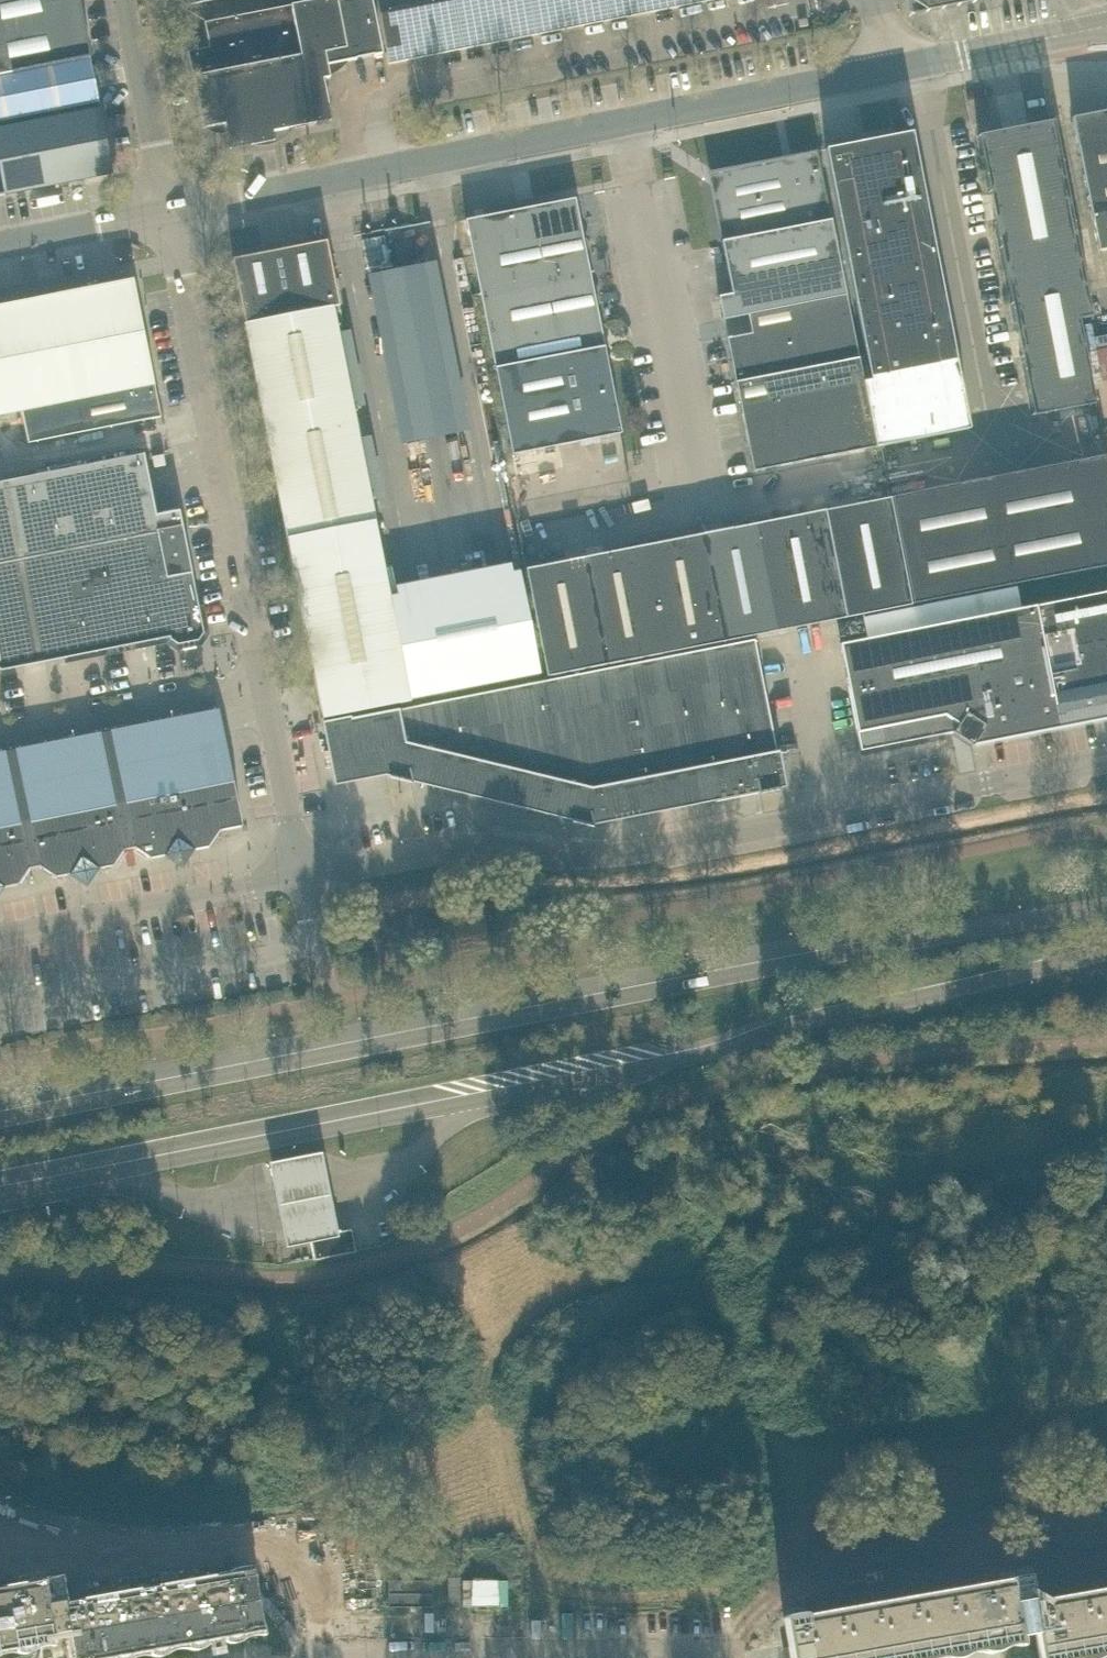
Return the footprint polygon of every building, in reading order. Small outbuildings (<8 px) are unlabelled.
[(90,56),(79,0),(0,0),(0,74),(90,56)] [(331,120),(324,78),(330,77),(330,76),(333,74),(337,72),(340,70),(343,67),(346,64),(348,61),(383,54),(372,0),(316,0),(205,22),(209,47),(188,51),(203,129),(225,124),(229,149),(252,145),(260,146),(268,145),(276,143),(283,139),(289,134),(294,128),(331,120)] [(380,19),(389,64),(712,0),(376,0),(380,19)] [(926,10),(926,11),(983,0),(910,0),(926,10)] [(120,24),(99,26),(101,39),(121,37),(120,24)] [(94,73),(90,56),(0,74),(0,121),(99,101),(96,86),(95,87),(92,74),(94,73)] [(100,176),(113,173),(101,108),(0,128),(0,170),(5,194),(100,176)] [(1072,117),(1091,214),(1106,211),(1106,110),(1072,117)] [(1003,130),(979,135),(990,193),(995,219),(1017,331),(1022,357),(1033,415),(1058,411),(1084,406),(1095,403),(1079,319),(1092,316),(1054,121),(1052,121),(1029,125),(1003,130)] [(870,380),(957,363),(912,132),(826,149),(870,380)] [(831,220),(830,220),(817,150),(792,155),(792,157),(783,158),(730,168),(730,169),(727,169),(720,173),(715,180),(714,189),(715,191),(714,191),(724,241),(722,241),(731,288),(718,289),(724,318),(846,295),(831,220)] [(565,203),(563,203),(556,202),(553,203),(553,202),(466,220),(480,294),(587,273),(591,272),(591,271),(587,272),(576,215),(572,208),(565,203)] [(1091,214),(1098,251),(1106,249),(1106,211),(1091,214)] [(333,306),(339,305),(327,240),(244,256),(235,270),(246,324),(246,323),(249,340),(288,539),(376,522),(333,306)] [(495,368),(602,347),(587,273),(480,294),(495,368)] [(144,331),(143,331),(133,278),(131,279),(1,305),(22,411),(28,443),(161,417),(144,331)] [(736,383),(859,359),(846,295),(748,314),(752,333),(749,334),(747,334),(739,338),(734,346),(733,354),(735,363),(734,363),(737,377),(735,377),(736,383)] [(22,411),(1,305),(0,305),(0,415),(22,411)] [(618,426),(602,347),(495,368),(512,455),(622,433),(620,426),(618,426)] [(1106,434),(1106,409),(1096,351),(1086,353),(1102,435),(1106,434)] [(876,447),(863,381),(859,359),(736,383),(742,414),(744,413),(750,443),(753,460),(751,460),(753,471),(876,447)] [(863,381),(876,447),(970,429),(957,363),(870,380),(863,381)] [(2,670),(170,636),(170,639),(178,644),(198,640),(203,632),(191,573),(175,490),(152,495),(143,454),(0,482),(0,668),(2,670)] [(155,467),(165,465),(164,454),(153,456),(155,467)] [(891,500),(912,610),(1106,571),(1106,459),(891,500)] [(755,523),(754,523),(775,632),(847,618),(825,510),(823,510),(824,511),(807,515),(806,513),(800,514),(800,517),(756,525),(755,523)] [(409,699),(390,596),(375,522),(288,539),(323,718),(410,700),(409,699)] [(706,533),(705,533),(726,641),(775,632),(754,523),(753,524),(753,526),(728,531),(727,529),(724,529),(724,531),(707,534),(706,533)] [(645,545),(643,545),(665,653),(726,641),(705,533),(703,533),(703,535),(686,538),(686,537),(680,538),(680,540),(645,547),(645,545)] [(587,556),(584,557),(605,665),(665,653),(643,545),(642,546),(643,548),(610,554),(610,552),(604,553),(604,554),(587,558),(587,556)] [(528,568),(526,569),(547,677),(605,665),(584,557),(583,557),(583,559),(566,562),(566,560),(560,562),(561,564),(528,570),(528,568)] [(409,699),(412,698),(512,678),(536,674),(537,674),(539,673),(539,671),(538,668),(534,647),(526,604),(519,571),(488,577),(427,589),(390,596),(409,699)] [(840,644),(857,731),(861,750),(936,735),(953,732),(954,733),(960,724),(977,736),(971,745),(972,746),(981,732),(1106,707),(1106,591),(840,644)] [(866,627),(879,625),(877,616),(864,618),(866,627)] [(781,774),(759,664),(754,639),(325,724),(336,783),(408,769),(410,781),(412,781),(411,780),(565,817),(589,812),(591,821),(592,824),(593,824),(593,822),(757,790),(757,791),(758,792),(759,792),(757,779),(781,774)] [(242,827),(223,732),(218,708),(128,726),(155,858),(208,847),(219,831),(242,827)] [(150,859),(155,858),(128,726),(71,737),(97,869),(113,866),(124,850),(133,848),(150,859)] [(97,869),(71,737),(0,751),(0,822),(6,853),(29,869),(38,867),(55,878),(97,869)] [(6,853),(0,822),(0,888),(18,885),(29,869),(6,853)] [(323,1149),(272,1159),(289,1243),(340,1233),(323,1149)] [(356,1231),(351,1231),(351,1229),(312,1237),(310,1237),(312,1243),(314,1243),(316,1255),(314,1255),(315,1260),(355,1252),(352,1237),(356,1236),(356,1231)] [(256,1593),(253,1576),(67,1609),(61,1576),(42,1579),(43,1586),(0,1594),(0,1645),(13,1642),(33,1639),(34,1645),(37,1657),(46,1657),(58,1656),(59,1657),(61,1657),(62,1657),(60,1656),(72,1654),(73,1657),(262,1624),(256,1593)] [(1034,1609),(1028,1576),(1009,1579),(1010,1586),(786,1626),(791,1657),(885,1657),(999,1638),(1000,1644),(1001,1644),(1004,1657),(1007,1657),(1021,1651),(1023,1655),(1025,1655),(1023,1651),(1037,1644),(1039,1657),(1106,1645),(1106,1596),(1034,1609)] [(553,1615),(553,1606),(522,1607),(522,1616),(553,1615)]
